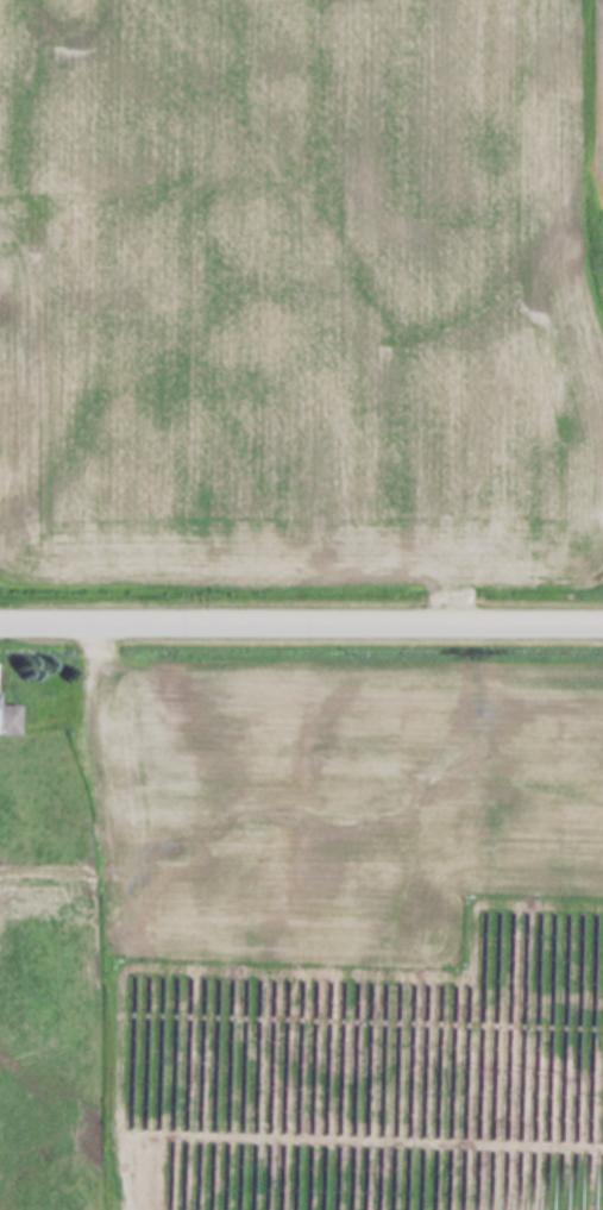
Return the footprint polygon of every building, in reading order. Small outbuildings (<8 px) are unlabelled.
[(13,738),(14,708),(0,707),(0,737),(13,738)]
